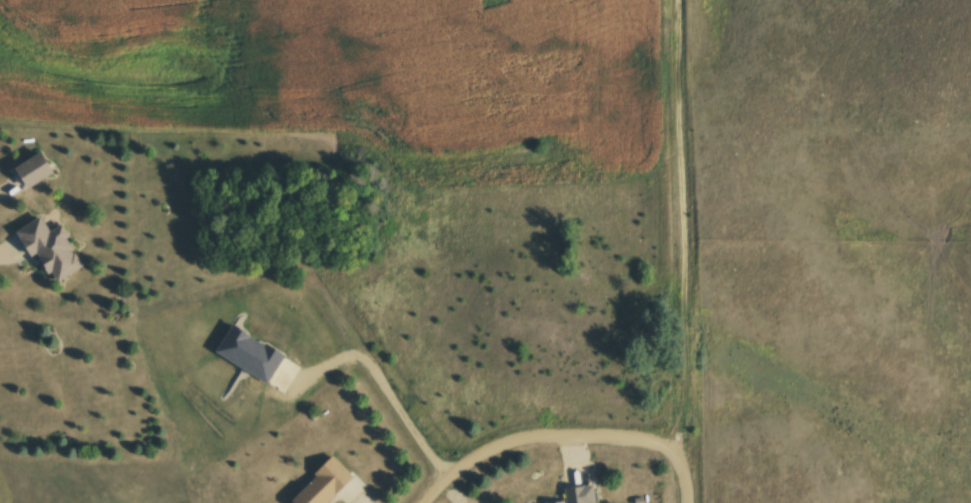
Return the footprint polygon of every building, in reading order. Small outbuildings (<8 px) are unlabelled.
[(21,168),(34,189),(61,172),(48,151),(21,168)] [(89,266),(66,224),(55,231),(47,217),(26,228),(57,284),(89,266)] [(301,502),(334,502),(359,476),(338,456),(297,499),(301,502)] [(600,486),(571,489),(572,502),(569,502),(601,502),(600,486)]
